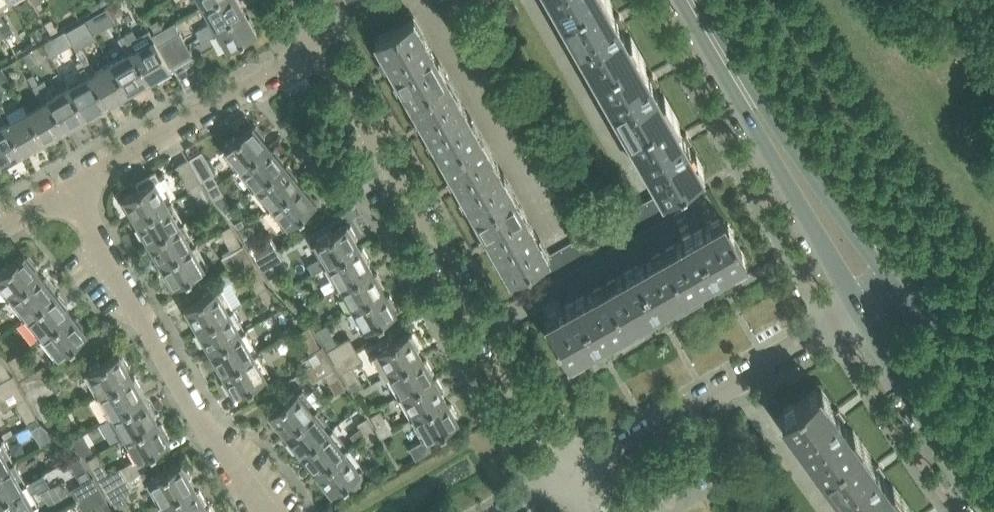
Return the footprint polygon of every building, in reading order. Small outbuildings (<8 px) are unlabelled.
[(96,0),(92,0),(87,3),(92,10),(99,6),(96,0)] [(149,0),(134,0),(142,13),(153,7),(149,0)] [(244,11),(238,0),(214,0),(202,6),(212,22),(197,31),(200,36),(244,11)] [(467,0),(453,0),(463,18),(474,12),(467,0)] [(481,0),(467,0),(474,12),(485,6),(481,0)] [(562,17),(591,0),(552,0),(562,17)] [(619,13),(618,13),(614,15),(610,6),(608,3),(612,1),(611,0),(591,0),(562,17),(595,75),(639,50),(630,34),(627,36),(625,33),(625,34),(620,25),(624,23),(619,13)] [(119,15),(121,8),(118,2),(107,8),(113,18),(119,15)] [(94,34),(115,21),(113,18),(107,8),(100,12),(97,13),(86,20),(92,30),(94,34)] [(244,11),(200,36),(203,41),(218,33),(227,49),(256,32),(244,11)] [(373,36),(395,74),(407,96),(446,75),(412,15),(373,36)] [(93,36),(84,20),(66,31),(75,47),(93,36)] [(7,21),(5,23),(0,25),(0,28),(3,33),(5,36),(5,37),(13,32),(7,21)] [(162,29),(157,21),(150,26),(155,33),(162,29)] [(180,34),(174,23),(162,29),(155,33),(152,35),(158,46),(169,40),(180,34)] [(124,36),(149,81),(156,77),(156,78),(168,72),(167,70),(170,68),(169,66),(170,66),(158,46),(152,35),(148,29),(136,37),(133,31),(129,34),(124,36)] [(169,40),(180,60),(191,54),(180,34),(169,40)] [(149,81),(124,36),(119,39),(127,54),(111,63),(127,93),(131,91),(132,92),(143,86),(142,85),(149,81)] [(158,46),(170,66),(180,60),(169,40),(158,46)] [(81,60),(76,51),(76,50),(71,53),(76,62),(81,60)] [(657,82),(652,72),(648,74),(643,65),(644,65),(642,62),(645,61),(639,50),(595,75),(628,133),(672,109),(663,93),(660,95),(659,93),(658,93),(653,84),(657,82)] [(37,62),(30,51),(23,56),(29,66),(37,62)] [(81,60),(106,105),(113,101),(114,102),(125,96),(125,94),(127,93),(111,63),(96,72),(87,57),(81,60)] [(69,87),(85,117),(88,115),(89,116),(100,110),(99,109),(106,105),(81,60),(72,66),(80,81),(69,87)] [(39,84),(33,74),(27,77),(33,87),(39,84)] [(407,96),(427,131),(442,156),(480,135),(446,75),(407,96)] [(39,84),(64,129),(71,125),(72,126),(83,120),(82,118),(85,117),(69,87),(54,96),(44,81),(39,84)] [(27,112),(43,141),(46,139),(47,140),(58,134),(57,133),(64,129),(39,84),(34,87),(43,103),(27,112)] [(22,153),(29,149),(30,150),(41,144),(40,142),(43,141),(27,112),(11,120),(2,105),(0,106),(0,114),(22,153)] [(691,141),(686,131),(685,131),(681,133),(676,125),(677,124),(675,122),(678,120),(672,109),(628,133),(662,192),(667,189),(678,183),(689,177),(688,176),(702,168),(700,166),(702,165),(696,153),(694,154),(692,152),(687,143),(691,141)] [(1,165),(4,163),(5,164),(16,158),(15,157),(22,153),(0,114),(0,126),(0,163),(1,165)] [(237,170),(268,145),(262,138),(264,136),(256,126),(254,127),(252,124),(221,150),(237,170)] [(442,156),(460,189),(476,216),(514,195),(480,135),(442,156)] [(253,189),(284,163),(281,160),(283,159),(274,148),(272,150),(268,145),(237,170),(253,189)] [(209,191),(218,186),(212,175),(213,174),(201,153),(190,159),(209,191)] [(191,188),(199,183),(187,161),(176,167),(189,187),(191,188)] [(268,207),(298,183),(294,178),(296,175),(288,165),(286,166),(284,163),(253,189),(268,207)] [(136,219),(172,199),(155,170),(136,181),(139,187),(122,197),(124,201),(122,202),(129,214),(132,212),(136,219)] [(700,197),(696,191),(689,177),(678,183),(689,203),(700,197)] [(199,183),(191,188),(196,198),(205,193),(199,183)] [(298,183),(268,207),(284,227),(315,202),(313,199),(315,198),(306,187),(304,189),(298,183)] [(667,189),(678,209),(689,203),(678,183),(667,189)] [(218,186),(209,191),(215,201),(224,196),(218,186)] [(656,195),(668,215),(678,209),(667,189),(662,192),(656,195)] [(205,193),(196,198),(202,208),(211,203),(205,193)] [(476,216),(493,247),(509,276),(527,266),(538,260),(548,255),(514,195),(476,216)] [(645,201),(657,221),(668,215),(656,195),(645,201)] [(147,241),(184,221),(172,199),(136,219),(140,225),(137,227),(143,239),(146,238),(147,241)] [(635,207),(646,227),(657,221),(645,201),(635,207)] [(624,213),(635,233),(646,227),(635,207),(624,213)] [(613,219),(625,239),(635,233),(624,213),(613,219)] [(723,217),(722,217),(663,250),(688,294),(701,287),(699,284),(702,283),(702,282),(710,277),(713,281),(723,275),(720,272),(729,267),(732,266),(733,267),(745,261),(743,259),(746,257),(723,217)] [(602,225),(614,245),(625,239),(613,219),(602,225)] [(161,264),(197,243),(184,221),(147,241),(149,245),(147,246),(154,258),(157,256),(161,264)] [(325,266),(359,246),(359,245),(358,246),(354,239),(357,237),(350,226),(348,227),(346,223),(312,244),(325,266)] [(245,239),(254,234),(249,224),(240,229),(245,239)] [(592,230),(603,251),(614,245),(602,225),(592,230)] [(228,242),(236,237),(231,228),(222,232),(228,242)] [(581,236),(593,257),(603,251),(592,230),(581,236)] [(256,259),(277,247),(272,239),(260,244),(254,234),(245,239),(256,259)] [(570,242),(582,263),(593,257),(581,236),(570,242)] [(236,237),(228,242),(233,253),(224,258),(229,268),(249,257),(244,247),(242,247),(236,237)] [(582,263),(570,242),(559,248),(571,269),(582,263)] [(197,243),(161,264),(165,269),(162,271),(169,283),(171,282),(173,285),(209,265),(197,243)] [(337,287),(371,267),(367,261),(370,259),(363,247),(361,248),(359,246),(325,266),(337,287)] [(269,278),(278,273),(273,263),(282,257),(277,247),(256,259),(262,269),(264,268),(269,278)] [(549,254),(560,275),(571,269),(559,248),(549,254)] [(653,315),(662,310),(664,309),(661,305),(670,300),(670,301),(673,299),(675,302),(688,294),(663,250),(605,284),(630,328),(642,321),(640,318),(643,316),(642,316),(651,311),(653,315)] [(39,274),(34,268),(36,266),(28,255),(26,256),(23,253),(0,273),(0,288),(8,298),(39,274)] [(549,254),(548,255),(538,260),(550,281),(560,275),(549,254)] [(249,257),(229,268),(235,279),(247,273),(252,282),(261,277),(249,257)] [(527,266),(539,287),(550,281),(538,260),(527,266)] [(349,308),(385,288),(383,286),(385,284),(378,272),(375,274),(371,267),(337,287),(349,308)] [(278,273),(269,278),(275,288),(284,283),(278,273)] [(24,318),(55,293),(53,290),(54,288),(46,278),(43,280),(39,274),(8,298),(24,318)] [(261,277),(252,282),(258,293),(267,288),(261,277)] [(195,329),(196,330),(234,309),(242,304),(229,281),(184,306),(186,309),(184,311),(191,323),(193,322),(196,328),(195,329)] [(594,348),(603,344),(604,343),(602,339),(611,334),(614,333),(615,336),(630,328),(605,284),(544,318),(547,324),(545,325),(551,334),(552,333),(567,359),(569,357),(570,359),(582,353),(581,351),(584,350),(583,349),(592,344),(594,348)] [(385,288),(349,308),(362,330),(396,311),(394,308),(396,307),(389,295),(388,296),(384,289),(385,289),(385,288)] [(40,338),(70,314),(65,307),(68,305),(59,294),(57,296),(55,293),(24,318),(40,338)] [(210,351),(246,331),(234,309),(196,330),(197,332),(195,333),(202,345),(205,343),(210,351)] [(70,314),(40,338),(55,357),(87,333),(84,329),(86,328),(77,317),(75,319),(70,314)] [(323,340),(332,335),(327,325),(318,330),(323,340)] [(307,342),(315,338),(310,328),(302,332),(307,342)] [(246,331),(210,351),(213,357),(210,359),(218,370),(220,369),(222,373),(222,372),(223,373),(258,353),(246,331)] [(410,336),(408,332),(374,352),(386,374),(420,355),(416,348),(419,347),(412,335),(410,336)] [(332,335),(323,340),(335,360),(355,349),(350,339),(338,345),(332,335)] [(309,368),(328,358),(322,347),(320,348),(315,338),(307,342),(313,352),(303,358),(309,368)] [(348,380),(357,374),(351,365),(361,359),(355,349),(335,360),(340,370),(342,369),(348,380)] [(96,395),(132,375),(132,374),(131,375),(127,368),(130,367),(123,355),(121,356),(119,353),(84,372),(96,395)] [(232,391),(234,394),(270,374),(258,353),(223,373),(226,378),(223,380),(230,392),(232,391)] [(399,396),(433,376),(431,373),(433,372),(426,360),(424,362),(420,355),(386,374),(399,396)] [(15,371),(24,366),(18,356),(9,360),(15,371)] [(331,383),(340,378),(328,358),(309,368),(314,378),(326,373),(331,383)] [(24,366),(15,371),(26,391),(47,379),(41,368),(29,375),(24,366)] [(0,370),(0,377),(3,382),(0,384),(0,397),(18,386),(13,377),(12,377),(5,367),(0,370)] [(357,374),(348,380),(354,390),(363,385),(357,374)] [(109,416),(144,396),(140,390),(143,388),(136,376),(134,378),(132,375),(96,395),(109,416)] [(411,417),(444,398),(441,392),(444,391),(437,379),(435,380),(433,376),(399,396),(411,417)] [(340,378),(331,383),(337,392),(345,388),(340,378)] [(40,410),(48,405),(42,394),(53,388),(47,379),(26,391),(32,400),(34,400),(40,410)] [(0,397),(0,399),(5,408),(16,402),(22,412),(30,407),(18,386),(0,397)] [(845,417),(839,409),(838,407),(834,410),(828,402),(829,402),(827,399),(829,398),(821,387),(819,389),(817,386),(780,413),(820,469),(861,439),(852,427),(849,429),(847,427),(841,419),(845,417)] [(280,426),(286,433),(318,407),(302,387),(269,413),(271,416),(269,418),(278,428),(280,426)] [(121,438),(157,417),(156,415),(158,414),(151,402),(148,403),(144,396),(109,416),(121,438)] [(444,398),(411,417),(424,440),(458,420),(456,417),(458,416),(452,404),(449,406),(444,398)] [(48,405),(40,410),(45,420),(54,415),(48,405)] [(30,407),(22,412),(28,423),(36,418),(30,407)] [(300,453),(333,426),(318,407),(286,433),(290,438),(287,440),(296,451),(298,450),(300,453)] [(378,425),(387,420),(381,410),(372,415),(378,425)] [(157,417),(121,438),(133,460),(169,441),(167,437),(169,436),(162,424),(161,425),(157,418),(158,418),(157,417)] [(365,432),(373,428),(368,417),(359,422),(365,432)] [(387,420),(378,425),(383,435),(392,430),(387,420)] [(333,426),(300,453),(303,456),(301,457),(309,468),(312,466),(316,472),(349,446),(333,426)] [(373,428),(365,432),(371,443),(379,438),(373,428)] [(15,460),(2,439),(0,440),(0,469),(15,460)] [(880,464),(878,462),(874,465),(868,457),(869,456),(867,454),(870,452),(861,439),(820,469),(851,511),(876,511),(901,494),(892,482),(889,484),(887,482),(881,474),(885,472),(880,464)] [(329,489),(331,492),(346,481),(352,488),(356,487),(364,481),(365,477),(359,470),(360,470),(359,469),(364,465),(349,446),(316,472),(321,478),(319,480),(327,491),(329,489)] [(94,469),(102,465),(97,456),(89,460),(94,469)] [(77,474),(86,469),(80,459),(72,463),(77,474)] [(0,469),(0,497),(27,482),(15,460),(0,469)] [(158,503),(192,484),(188,477),(191,476),(185,464),(182,465),(181,462),(146,482),(158,503)] [(106,490),(126,479),(120,469),(109,475),(102,465),(94,469),(106,490)] [(86,469),(77,474),(83,484),(73,489),(79,499),(99,488),(93,478),(91,479),(86,469)] [(119,509),(128,504),(122,494),(132,488),(126,479),(106,490),(112,500),(113,500),(119,509)] [(40,505),(27,482),(0,497),(0,511),(27,511),(40,505)] [(205,505),(204,502),(206,501),(199,489),(196,491),(192,484),(158,503),(163,511),(193,511),(205,505)] [(111,508),(99,488),(79,499),(84,510),(96,504),(101,511),(104,511),(111,508)] [(908,511),(909,511),(907,509),(910,507),(901,494),(876,511),(908,511)]
